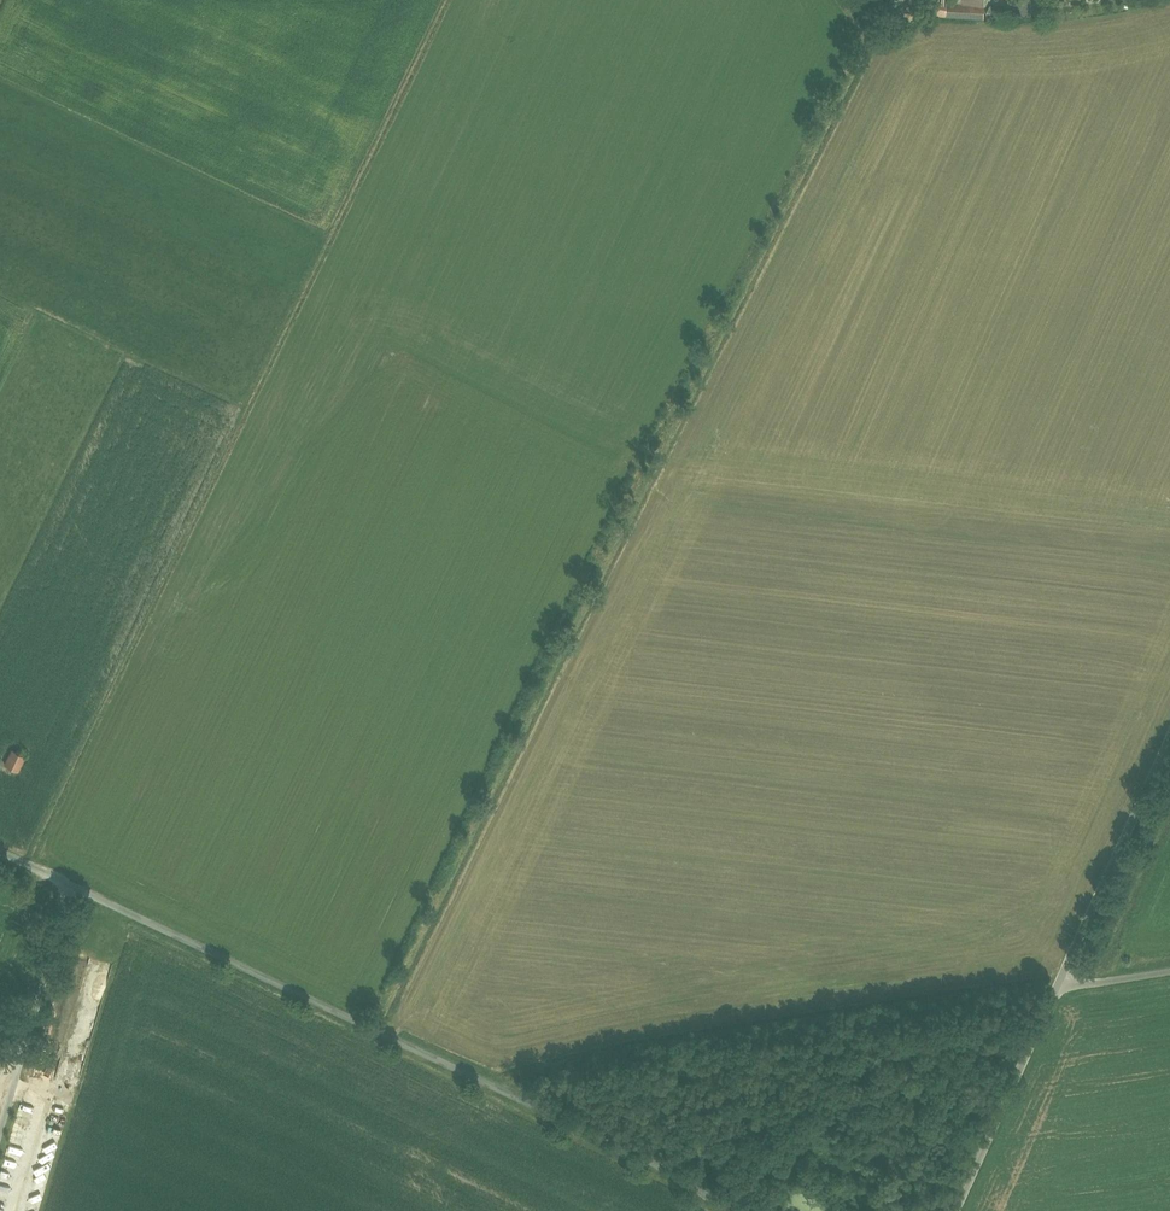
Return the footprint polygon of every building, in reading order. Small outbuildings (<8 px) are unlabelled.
[(899,12),(902,0),(889,0),(887,9),(899,12)] [(987,0),(937,0),(936,8),(961,12),(971,13),(987,12),(987,0)] [(27,747),(14,741),(7,757),(19,763),(27,747)]
